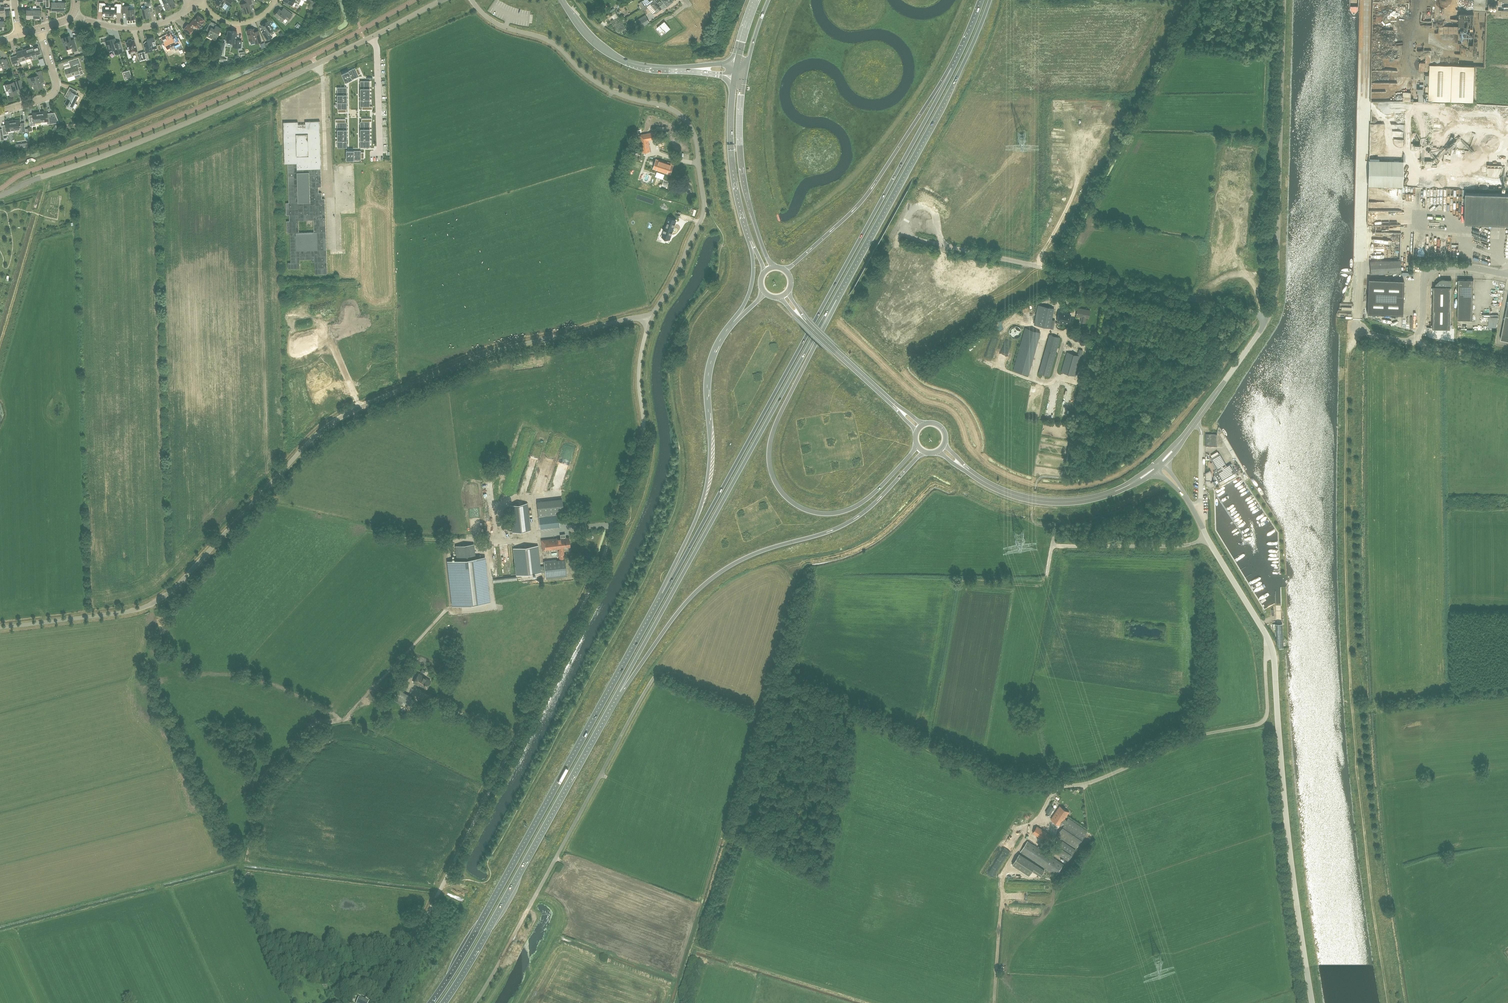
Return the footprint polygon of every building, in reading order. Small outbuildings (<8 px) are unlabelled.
[(149,9),(152,8),(151,1),(150,0),(145,0),(144,0),(144,3),(146,8),(141,9),(144,18),(150,16),(149,9)] [(169,9),(169,8),(175,5),(173,0),(170,0),(164,3),(165,5),(164,6),(166,10),(169,9)] [(215,2),(222,7),(225,9),(228,5),(232,0),(216,0),(215,2)] [(251,11),(249,4),(252,3),(251,0),(244,0),(245,2),(240,4),(243,14),(251,11)] [(647,5),(651,11),(667,0),(663,0),(661,2),(661,1),(658,3),(656,0),(651,0),(649,1),(649,0),(643,0),(641,1),(644,6),(647,5)] [(665,7),(666,8),(668,6),(668,5),(673,1),(673,0),(667,0),(651,11),(653,13),(656,13),(660,10),(662,9),(665,7)] [(109,16),(110,6),(106,5),(106,4),(105,3),(99,3),(99,11),(103,11),(103,15),(109,16)] [(121,12),(121,4),(116,4),(115,5),(115,6),(110,6),(109,16),(116,16),(117,12),(121,12)] [(129,9),(129,6),(123,6),(123,12),(127,12),(127,19),(135,19),(134,9),(129,9)] [(284,13),(279,9),(275,15),(278,17),(277,18),(282,21),(285,17),(288,20),(292,15),(287,10),(284,13)] [(198,28),(205,20),(198,15),(193,21),(189,25),(188,24),(183,29),(189,34),(194,29),(192,28),(194,25),(198,28)] [(640,27),(643,26),(650,22),(645,15),(636,20),(640,27)] [(267,40),(270,38),(267,34),(273,30),(267,21),(261,26),(265,32),(263,33),(267,40)] [(665,32),(670,28),(664,21),(657,27),(661,31),(663,30),(665,32)] [(216,40),(221,28),(216,25),(214,28),(208,25),(206,30),(209,31),(207,36),(216,40)] [(259,30),(255,31),(254,28),(247,30),(249,40),(254,39),(255,43),(261,42),(260,34),(259,30)] [(232,31),(228,31),(227,35),(226,35),(225,39),(227,40),(230,41),(230,42),(233,42),(233,46),(241,47),(242,40),(236,40),(237,31),(232,31)] [(173,39),(171,34),(167,36),(168,37),(162,40),(164,43),(163,43),(164,45),(165,44),(165,47),(167,49),(173,46),(175,50),(182,47),(177,37),(173,39)] [(70,40),(69,35),(62,37),(66,49),(72,47),(74,51),(77,50),(74,39),(70,40)] [(146,52),(154,49),(154,48),(157,47),(154,37),(147,39),(148,41),(147,42),(147,43),(144,44),(146,52)] [(123,52),(121,45),(120,41),(116,42),(115,38),(105,41),(108,51),(114,49),(115,54),(123,52)] [(132,40),(131,39),(128,40),(128,41),(126,42),(128,49),(126,50),(129,58),(131,57),(130,53),(138,51),(134,40),(132,40)] [(37,58),(35,50),(34,46),(23,50),(26,59),(31,58),(31,59),(32,60),(37,58)] [(14,65),(21,63),(20,61),(26,59),(23,50),(16,52),(17,55),(17,56),(11,58),(14,65)] [(140,61),(146,59),(145,54),(144,52),(138,54),(140,61)] [(0,57),(0,68),(2,67),(3,69),(10,67),(7,59),(1,61),(0,57)] [(65,69),(67,77),(68,80),(70,80),(76,78),(74,75),(79,73),(80,75),(83,74),(82,69),(80,61),(79,58),(69,60),(70,64),(71,67),(65,69)] [(1430,64),(1429,100),(1473,101),(1475,66),(1430,64)] [(42,87),(41,82),(44,81),(40,71),(37,72),(38,75),(28,78),(30,85),(34,84),(35,89),(42,87)] [(347,71),(343,73),(347,80),(351,78),(347,71)] [(9,90),(11,95),(17,93),(16,89),(22,87),(20,80),(7,84),(3,85),(5,91),(9,90)] [(65,103),(69,105),(68,107),(71,109),(72,107),(75,109),(77,104),(75,103),(78,96),(76,94),(77,91),(70,87),(66,94),(69,96),(65,103)] [(48,114),(47,111),(40,112),(41,122),(47,121),(47,124),(53,123),(51,114),(48,114)] [(41,122),(40,112),(33,113),(33,115),(31,115),(30,115),(29,115),(30,126),(36,125),(35,123),(41,122)] [(20,123),(20,119),(13,120),(14,130),(20,130),(20,132),(26,132),(26,131),(25,129),(25,123),(20,123)] [(2,125),(3,130),(3,135),(8,134),(8,131),(14,130),(13,120),(6,121),(6,125),(2,125)] [(299,162),(299,168),(322,168),(321,120),(307,121),(307,126),(300,126),(300,121),(286,121),(287,162),(299,162)] [(640,135),(643,153),(651,152),(648,140),(657,138),(656,132),(640,135)] [(668,163),(656,159),(653,168),(670,174),(674,165),(672,164),(672,163),(668,162),(668,163)] [(1403,161),(1379,160),(1369,160),(1369,161),(1368,186),(1403,187),(1403,161)] [(300,202),(312,202),(311,171),(299,171),(300,202)] [(1466,192),(1465,223),(1507,224),(1507,194),(1466,192)] [(315,232),(327,231),(327,219),(325,219),(324,193),(312,193),(312,204),(308,204),(308,206),(307,206),(307,212),(313,212),(314,218),(315,218),(315,232)] [(668,218),(662,237),(670,240),(677,220),(668,218)] [(1400,260),(1385,261),(1370,262),(1370,274),(1401,273),(1400,260)] [(1403,315),(1404,280),(1369,279),(1367,314),(1403,315)] [(1433,328),(1434,328),(1451,329),(1452,279),(1441,279),(1435,284),(1435,286),(1433,286),(1433,328)] [(1458,279),(1458,319),(1473,320),(1473,280),(1458,279)] [(1034,318),(1039,319),(1040,319),(1038,326),(1053,329),(1055,320),(1052,320),(1054,309),(1039,305),(1037,312),(1035,312),(1034,318)] [(1076,316),(1083,317),(1082,318),(1082,322),(1085,322),(1086,317),(1089,318),(1090,310),(1078,308),(1076,316)] [(1069,324),(1071,314),(1060,312),(1058,321),(1069,324)] [(1049,376),(1060,338),(1049,335),(1039,373),(1049,376)] [(1067,353),(1061,372),(1075,376),(1083,350),(1079,349),(1077,356),(1067,353)] [(1217,446),(1217,436),(1217,434),(1206,434),(1206,445),(1206,446),(1217,446)] [(1219,482),(1236,472),(1231,464),(1227,466),(1219,453),(1210,458),(1216,469),(1214,470),(1214,473),(1219,482)] [(1205,473),(1205,478),(1206,478),(1206,483),(1209,487),(1214,484),(1211,480),(1211,474),(1209,471),(1205,473)] [(539,529),(560,527),(558,515),(564,514),(562,499),(537,501),(539,517),(538,517),(539,529)] [(513,532),(531,530),(528,503),(509,505),(513,532)] [(571,547),(570,538),(562,539),(561,539),(542,541),(543,551),(546,551),(546,549),(549,549),(549,551),(559,549),(560,560),(544,562),(544,566),(541,566),(538,546),(513,548),(516,575),(545,573),(545,579),(567,577),(565,560),(564,548),(571,547)] [(448,561),(453,606),(489,602),(484,557),(475,558),(474,544),(455,546),(457,560),(448,561)] [(429,684),(430,681),(419,674),(414,682),(417,684),(417,683),(426,688),(427,687),(428,687),(429,685),(429,684)] [(410,706),(415,699),(398,688),(393,695),(394,695),(391,698),(401,705),(403,701),(410,706)] [(1050,815),(1055,808),(1050,805),(1046,812),(1050,815)] [(1067,821),(1065,819),(1069,812),(1060,806),(1051,819),(1063,827),(1057,835),(1077,848),(1087,831),(1068,819),(1067,821)] [(1049,844),(1054,837),(1038,826),(1033,833),(1049,844)] [(1063,864),(1058,861),(1027,841),(1021,852),(1057,875),(1063,864)] [(1055,852),(1067,859),(1068,860),(1075,849),(1062,841),(1055,852)] [(1033,870),(1041,875),(1044,870),(1019,854),(1012,864),(1029,875),(1033,870)]
